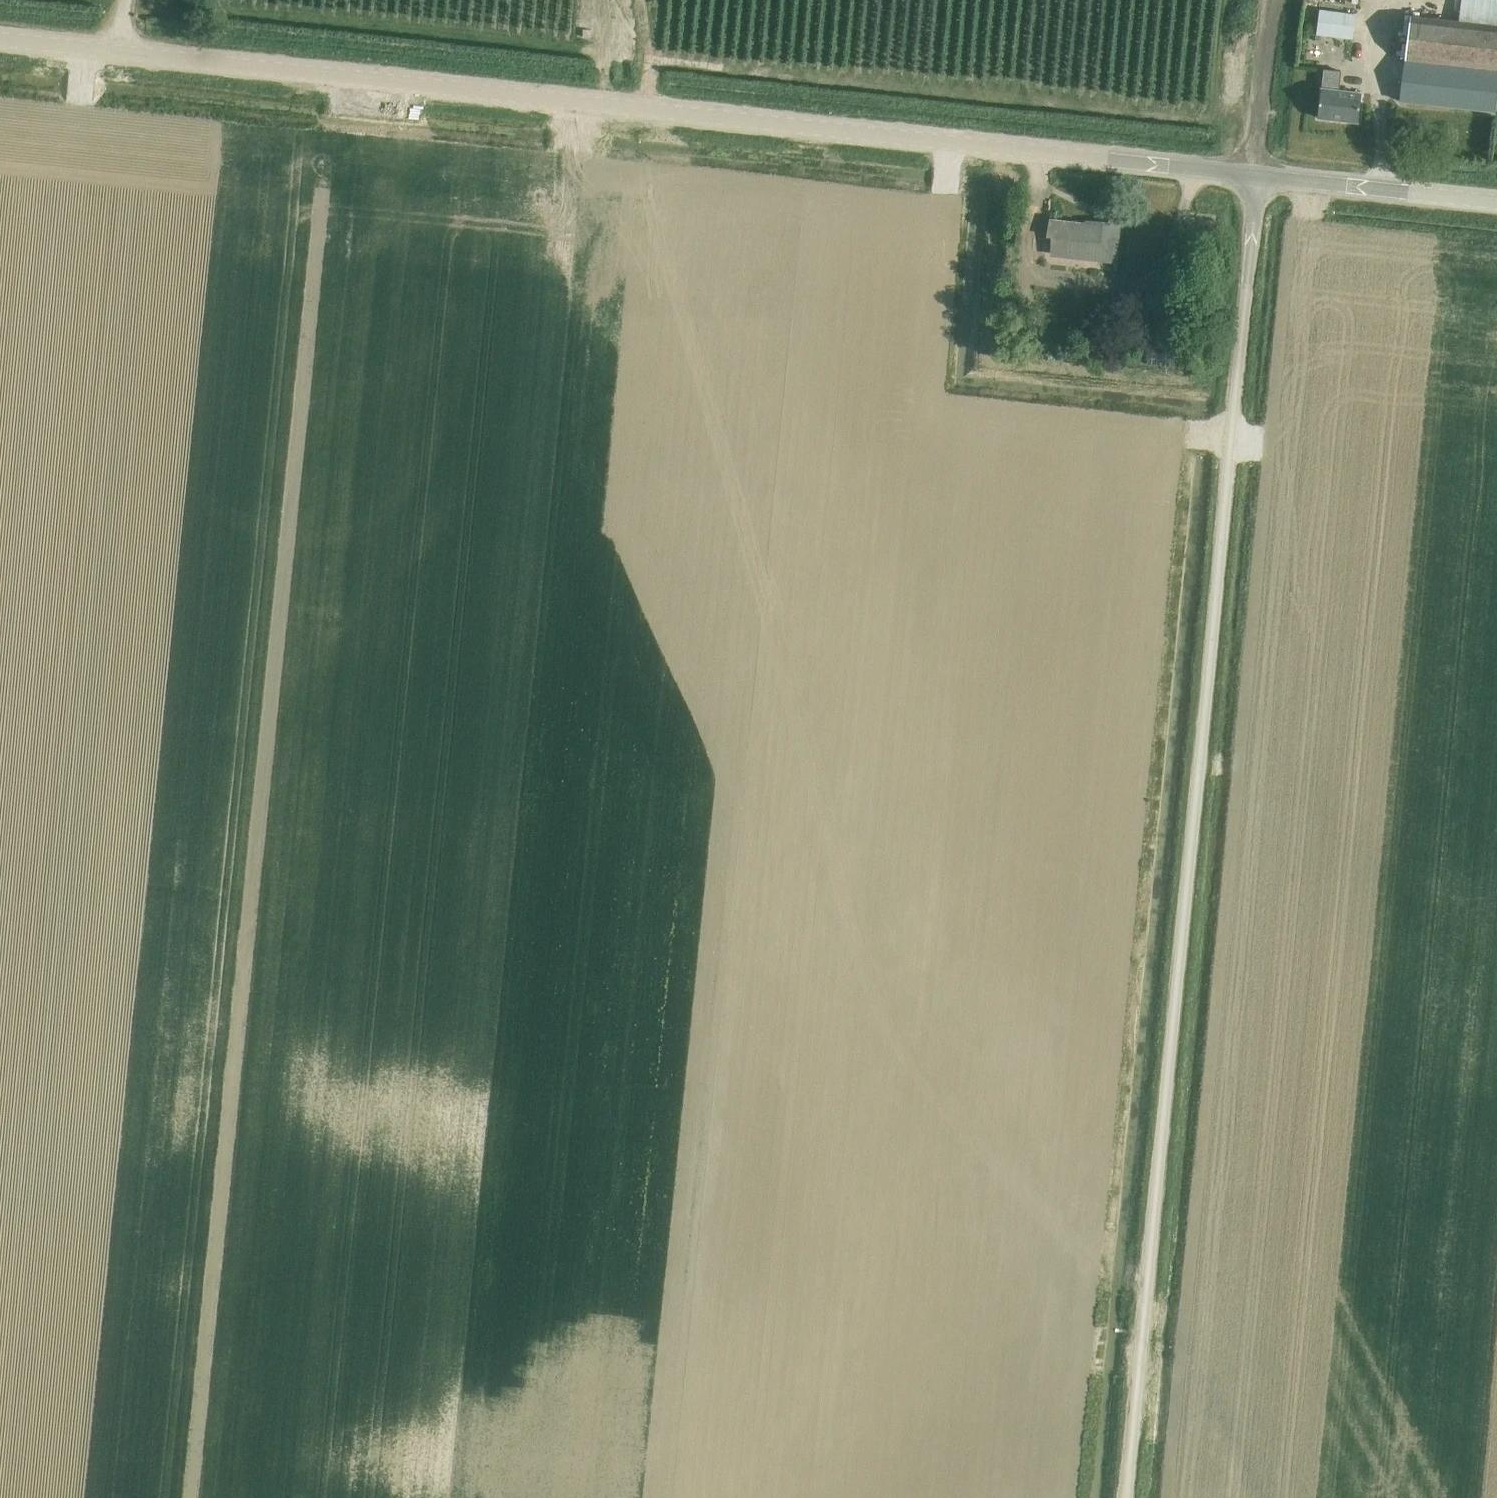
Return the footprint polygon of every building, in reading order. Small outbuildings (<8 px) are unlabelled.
[(1460,19),(1410,14),(1408,30),(1402,98),(1496,107),(1496,97),(1496,0),(1462,0),(1460,19)] [(1353,39),(1356,15),(1320,10),(1317,34),(1353,39)] [(1324,69),(1320,117),(1357,120),(1360,92),(1339,90),(1340,71),(1324,69)] [(1114,259),(1118,226),(1089,223),(1089,226),(1053,222),(1051,236),(1056,236),(1054,253),(1114,259)]
